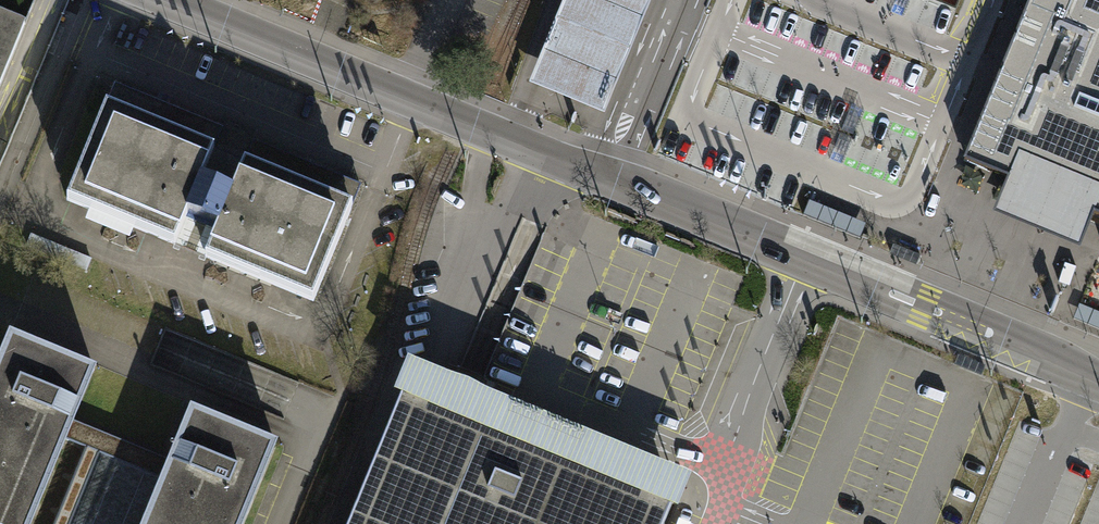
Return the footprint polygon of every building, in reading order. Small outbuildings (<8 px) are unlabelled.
[(529,83),(604,114),(652,0),(564,0),(529,83)] [(891,12),(902,17),(909,0),(896,0),(891,12)] [(964,160),(1008,178),(1050,196),(1095,214),(1098,216),(1098,0),(1030,0),(964,160)] [(25,24),(0,13),(0,85),(25,24)] [(361,184),(115,83),(66,200),(314,300),(361,184)] [(1050,196),(1008,178),(994,214),(1035,231),(1080,249),(1095,214),(1050,196)] [(1098,333),(1098,263),(1081,327),(1098,333)] [(185,408),(163,462),(73,425),(94,375),(2,337),(0,343),(0,523),(30,523),(62,444),(155,482),(138,523),(240,523),(273,443),(185,408)] [(678,476),(466,391),(434,378),(414,370),(353,523),(658,523),(678,476)]
